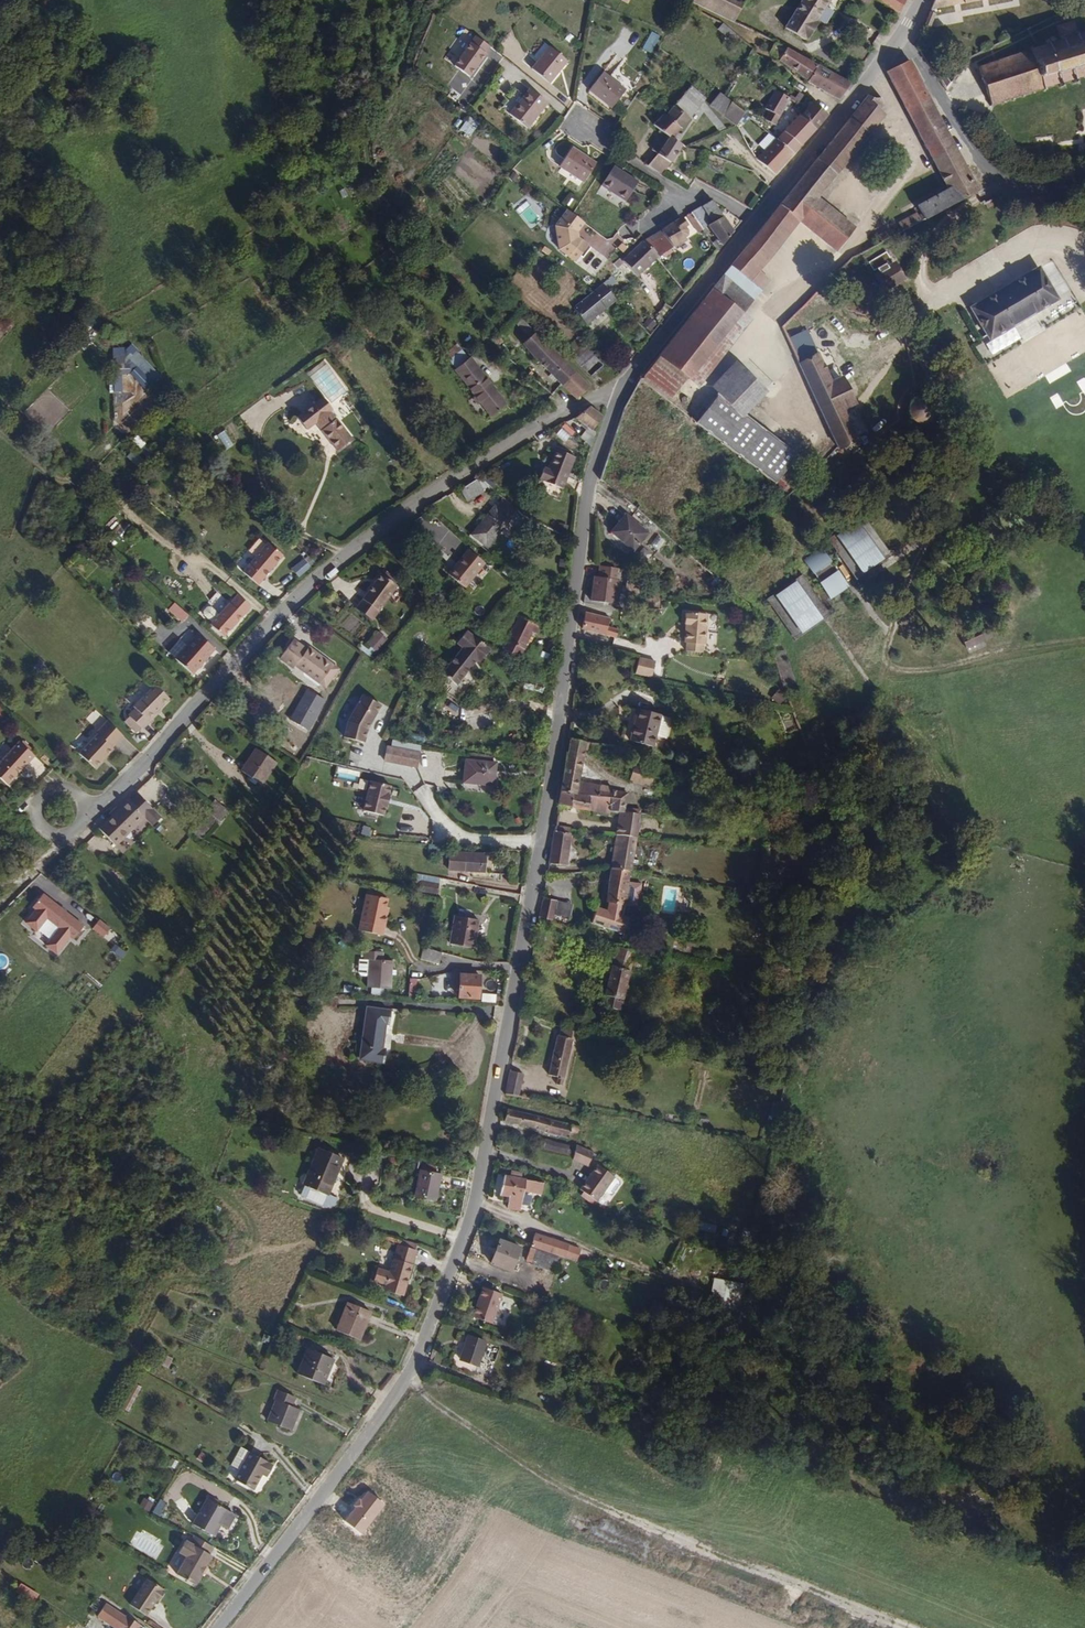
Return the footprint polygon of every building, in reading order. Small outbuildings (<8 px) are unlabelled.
[(691,2),(732,21),(741,1),(742,0),(692,0),(691,2)] [(830,0),(800,0),(782,28),(803,42),(804,40),(805,41),(830,0)] [(894,14),(903,0),(873,0),(894,14)] [(1077,33),(1073,20),(1056,25),(1060,40),(1055,41),(1054,39),(1052,36),(1045,38),(1046,43),(1032,47),(1031,44),(1028,44),(1029,48),(1020,51),(1019,48),(1017,49),(1018,52),(1010,53),(1010,51),(1006,52),(1007,55),(999,57),(999,54),(996,55),(996,58),(990,60),(989,57),(986,58),(986,61),(977,63),(974,63),(973,66),(977,67),(988,103),(985,106),(987,107),(990,104),(999,102),(999,105),(1003,104),(1002,101),(1008,99),(1009,102),(1012,101),(1012,98),(1019,96),(1020,99),(1023,98),(1022,95),(1029,93),(1030,96),(1033,95),(1032,92),(1041,89),(1042,92),(1045,92),(1044,89),(1059,85),(1060,88),(1063,88),(1061,83),(1072,80),(1073,84),(1076,83),(1075,79),(1084,76),(1084,31),(1077,33)] [(734,45),(739,39),(721,24),(716,30),(734,45)] [(452,66),(469,77),(491,46),(474,35),(452,66)] [(777,59),(784,49),(772,42),(766,53),(777,59)] [(548,84),(567,62),(549,47),(531,70),(548,84)] [(816,67),(784,49),(777,59),(776,62),(806,83),(816,67)] [(949,135),(909,58),(885,71),(925,147),(949,135)] [(847,84),(816,66),(816,67),(806,83),(805,84),(837,102),(847,84)] [(950,82),(943,71),(936,75),(945,89),(950,82)] [(625,91),(603,73),(588,92),(610,109),(625,91)] [(705,98),(689,86),(688,88),(703,100),(705,98)] [(508,115),(523,96),(513,88),(498,107),(508,115)] [(703,100),(688,88),(681,97),(696,108),(703,100)] [(527,129),(547,104),(529,89),(523,96),(508,115),(527,129)] [(773,125),(788,98),(773,90),(762,109),(767,112),(764,119),(773,125)] [(743,114),(722,96),(718,93),(707,105),(721,115),(734,127),(743,114)] [(881,98),(875,98),(867,94),(849,117),(869,133),(885,113),(882,110),(885,105),(881,98)] [(680,129),(696,108),(681,97),(663,116),(680,129)] [(813,129),(826,115),(810,101),(797,116),(813,129)] [(680,129),(663,116),(662,115),(652,125),(662,133),(668,137),(671,140),(680,129)] [(792,153),(813,129),(797,116),(789,125),(794,130),(788,137),(781,132),(775,140),(792,153)] [(817,197),(869,133),(849,117),(778,204),(798,220),(835,249),(853,226),(817,197)] [(656,154),(668,137),(662,133),(650,151),(656,154)] [(915,212),(898,221),(902,229),(977,191),(949,135),(925,147),(946,189),(917,204),(921,212),(917,215),(915,212)] [(661,175),(681,146),(671,140),(668,137),(656,154),(647,166),(661,175)] [(773,174),(792,153),(775,140),(755,160),(773,174)] [(583,183),(595,163),(571,148),(559,168),(583,183)] [(624,202),(637,182),(613,167),(600,187),(608,192),(624,202)] [(624,202),(608,192),(604,199),(620,209),(624,202)] [(733,231),(711,200),(689,213),(701,230),(706,226),(715,239),(710,243),(716,251),(733,231)] [(758,269),(798,220),(778,204),(738,254),(758,269)] [(574,233),(583,222),(567,210),(554,226),(557,250),(573,262),(586,245),(575,236),(574,233)] [(701,230),(689,213),(684,216),(696,233),(701,230)] [(656,258),(684,240),(678,232),(687,226),(681,218),(641,241),(656,258)] [(887,228),(877,234),(880,241),(891,235),(887,228)] [(636,277),(656,258),(641,241),(638,243),(636,241),(613,264),(616,268),(624,263),(636,277)] [(548,255),(551,251),(545,246),(542,250),(548,255)] [(903,279),(893,263),(887,267),(885,262),(891,259),(885,250),(867,261),(872,269),(875,267),(878,272),(875,274),(878,283),(876,284),(883,298),(904,282),(903,279)] [(758,269),(738,254),(722,274),(752,298),(769,278),(758,269)] [(989,337),(1056,298),(1037,267),(970,306),(989,337)] [(752,298),(722,274),(711,287),(742,312),(752,298)] [(885,301),(912,286),(907,277),(903,279),(904,282),(883,298),(885,301)] [(331,286),(327,281),(322,285),(326,290),(331,286)] [(587,325),(615,301),(602,284),(592,291),(573,308),(587,325)] [(751,319),(742,312),(711,287),(658,354),(685,376),(697,386),(751,319)] [(781,327),(790,336),(811,314),(802,306),(781,327)] [(822,328),(836,312),(831,306),(818,319),(822,328)] [(877,329),(890,321),(885,313),(872,321),(877,329)] [(868,334),(863,324),(852,328),(857,339),(868,334)] [(590,387),(537,331),(523,344),(561,384),(576,398),(590,387)] [(819,351),(810,332),(790,341),(799,360),(819,351)] [(504,342),(499,335),(494,339),(499,345),(504,342)] [(571,355),(582,343),(577,338),(565,349),(571,355)] [(469,358),(456,341),(442,351),(457,368),(469,358)] [(604,365),(582,343),(571,355),(570,357),(591,377),(604,365)] [(832,382),(819,351),(799,360),(837,445),(857,436),(843,405),(855,400),(844,376),(832,382)] [(685,376),(658,354),(639,377),(666,399),(685,376)] [(508,404),(471,357),(469,358),(457,368),(455,370),(492,417),(508,404)] [(161,380),(144,363),(141,366),(158,382),(161,380)] [(132,374),(131,365),(115,365),(116,375),(132,374)] [(158,382),(141,366),(132,376),(149,392),(158,382)] [(719,394),(697,421),(734,451),(776,483),(780,477),(797,454),(744,413),(767,390),(743,367),(718,392),(719,394)] [(927,398),(923,397),(920,397),(917,398),(915,399),(912,401),(909,406),(908,411),(909,416),(900,425),(914,433),(919,423),(925,423),(929,421),(933,416),(934,413),(934,409),(933,404),(931,402),(927,398)] [(336,419),(331,412),(334,410),(324,398),(298,418),(308,430),(317,423),(338,452),(354,439),(337,419),(336,419)] [(593,429),(602,416),(590,406),(576,417),(586,427),(587,426),(593,429)] [(590,447),(595,431),(593,429),(587,426),(586,427),(580,437),(590,447)] [(562,488),(575,456),(555,449),(547,468),(545,467),(540,478),(543,479),(543,481),(562,488)] [(467,499),(483,488),(477,479),(461,489),(467,499)] [(510,519),(516,510),(501,497),(494,507),(510,519)] [(510,519),(494,507),(471,535),(487,548),(510,519)] [(631,548),(646,531),(625,512),(609,529),(631,548)] [(887,553),(862,518),(831,540),(856,575),(887,553)] [(268,573),(283,555),(268,542),(252,561),(268,573)] [(95,556),(101,549),(96,544),(89,551),(95,556)] [(465,587),(486,563),(469,549),(448,574),(465,587)] [(845,583),(822,551),(806,563),(828,595),(845,583)] [(258,585),(268,573),(252,561),(243,572),(258,585)] [(599,563),(598,571),(597,574),(593,574),(589,598),(614,601),(618,573),(619,566),(599,563)] [(380,611),(399,586),(382,574),(363,600),(380,611)] [(826,615),(801,579),(772,600),(797,636),(826,615)] [(448,599),(435,589),(430,595),(443,605),(448,599)] [(175,602),(167,610),(181,623),(189,616),(175,602)] [(230,632),(245,614),(231,602),(222,613),(216,620),(230,632)] [(222,613),(214,605),(210,605),(206,610),(206,612),(216,620),(222,613)] [(703,640),(706,610),(694,609),(685,608),(685,610),(684,610),(683,620),(686,620),(685,627),(683,626),(683,639),(685,639),(684,647),(688,647),(700,648),(701,640),(703,640)] [(605,624),(608,615),(583,610),(580,626),(615,635),(617,627),(605,624)] [(216,620),(206,612),(207,614),(215,621),(216,620)] [(521,656),(533,631),(537,634),(541,627),(519,615),(503,647),(521,656)] [(230,632),(216,620),(215,621),(213,624),(226,637),(230,632)] [(990,635),(984,624),(960,634),(965,647),(990,635)] [(470,667),(477,658),(480,661),(490,648),(467,630),(457,643),(462,648),(444,672),(450,677),(442,687),(458,701),(479,674),(470,667)] [(376,631),(366,644),(376,652),(386,639),(376,631)] [(195,674),(217,649),(200,634),(178,659),(195,674)] [(321,684),(335,664),(311,645),(309,648),(296,638),(281,658),(295,668),(297,666),(321,684)] [(797,686),(784,648),(772,652),(785,690),(797,686)] [(649,675),(653,658),(636,655),(633,671),(649,675)] [(151,717),(172,697),(159,683),(136,705),(138,707),(134,711),(148,724),(153,720),(151,717)] [(368,729),(382,703),(363,695),(349,721),(344,737),(364,742),(368,729)] [(653,734),(659,713),(635,706),(626,737),(650,743),(653,734)] [(148,724),(134,711),(132,713),(133,714),(144,726),(145,727),(148,724)] [(663,736),(668,716),(659,713),(653,734),(663,736)] [(144,726),(133,714),(128,718),(139,730),(144,726)] [(115,744),(126,731),(112,718),(102,729),(103,731),(82,753),(98,767),(117,746),(115,744)] [(580,759),(583,738),(566,735),(564,750),(558,789),(608,796),(607,808),(618,809),(622,810),(623,805),(625,790),(598,785),(599,782),(576,778),(580,759)] [(418,766),(422,744),(389,738),(385,760),(418,766)] [(39,756),(23,741),(0,766),(0,775),(11,786),(39,756)] [(264,784),(279,763),(258,749),(243,771),(264,784)] [(494,784),(496,762),(467,759),(464,781),(494,784)] [(629,780),(649,787),(651,779),(631,773),(629,780)] [(388,796),(391,785),(371,780),(363,809),(384,814),(386,805),(387,806),(389,797),(388,796)] [(607,808),(608,796),(558,789),(556,802),(607,811),(607,808)] [(155,810),(139,791),(102,828),(117,843),(131,827),(135,831),(155,810)] [(215,809),(220,802),(217,799),(211,806),(215,809)] [(222,821),(231,811),(220,802),(215,809),(212,812),(220,819),(222,821)] [(633,835),(637,812),(622,810),(618,809),(614,833),(633,835)] [(204,838),(220,819),(212,812),(194,833),(204,838)] [(120,846),(135,831),(131,827),(117,843),(120,846)] [(564,863),(570,831),(552,828),(547,861),(564,863)] [(629,868),(633,835),(614,833),(609,866),(629,868)] [(5,857),(20,849),(16,840),(0,847),(5,857)] [(401,860),(402,848),(393,848),(393,860),(401,860)] [(486,870),(487,853),(449,851),(448,868),(486,870)] [(623,903),(629,868),(609,866),(604,900),(623,903)] [(439,893),(441,881),(422,878),(420,890),(439,893)] [(385,934),(390,911),(387,910),(389,897),(368,893),(361,929),(385,934)] [(58,959),(84,924),(43,894),(22,922),(37,933),(46,920),(58,928),(43,948),(58,959)] [(550,918),(554,898),(541,894),(537,913),(550,918)] [(476,945),(480,919),(455,914),(451,941),(476,945)] [(100,923),(93,927),(100,937),(107,932),(100,923)] [(639,966),(643,952),(615,944),(607,972),(603,971),(601,979),(605,980),(600,1003),(616,1007),(628,963),(639,966)] [(443,951),(425,945),(422,957),(441,962),(443,951)] [(394,968),(395,960),(385,959),(386,951),(367,950),(366,958),(371,958),(369,985),(393,986),(394,973),(394,968)] [(480,997),(481,974),(462,973),(462,978),(461,988),(460,996),(480,997)] [(384,1047),(387,1021),(390,1021),(391,1009),(369,1006),(362,1057),(385,1060),(386,1048),(384,1047)] [(527,1022),(529,1013),(518,1010),(517,1019),(527,1022)] [(559,1083),(570,1030),(558,1027),(557,1033),(555,1032),(546,1072),(555,1074),(553,1082),(559,1083)] [(516,1094),(519,1079),(506,1076),(503,1091),(516,1094)] [(775,1114),(778,1100),(770,1099),(767,1113),(775,1114)] [(575,1137),(578,1125),(540,1114),(504,1106),(501,1118),(575,1137)] [(564,1151),(566,1143),(543,1136),(540,1145),(564,1151)] [(586,1164),(592,1151),(574,1142),(571,1153),(570,1157),(586,1164)] [(341,1170),(346,1156),(322,1146),(306,1182),(308,1183),(303,1194),(327,1204),(331,1205),(334,1204),(337,1202),(340,1196),(330,1191),(339,1169),(341,1170)] [(594,1199),(613,1174),(595,1161),(577,1186),(594,1199)] [(438,1199),(443,1172),(422,1168),(417,1194),(438,1199)] [(539,1192),(540,1181),(500,1173),(496,1193),(506,1195),(504,1206),(517,1208),(521,1188),(539,1192)] [(244,1185),(247,1177),(237,1174),(235,1182),(244,1185)] [(561,1255),(566,1241),(532,1230),(527,1244),(556,1253),(561,1255)] [(508,1268),(517,1244),(496,1237),(487,1260),(508,1268)] [(406,1293),(420,1248),(401,1242),(392,1269),(380,1266),(376,1278),(388,1282),(387,1287),(406,1293)] [(551,1269),(556,1253),(527,1244),(523,1258),(528,1260),(527,1261),(551,1269)] [(739,1308),(744,1282),(712,1276),(708,1302),(739,1308)] [(492,1313),(500,1291),(480,1284),(472,1305),(492,1313)] [(362,1337),(373,1308),(351,1299),(339,1328),(362,1337)] [(488,1321),(492,1313),(472,1305),(469,1313),(488,1321)] [(474,1363),(482,1339),(465,1333),(456,1356),(474,1363)] [(327,1383),(337,1357),(310,1346),(300,1371),(327,1383)] [(172,1366),(177,1356),(170,1352),(165,1362),(172,1366)] [(130,1412),(146,1385),(140,1382),(125,1409),(130,1412)] [(294,1404),(298,1394),(282,1387),(277,1397),(280,1398),(271,1419),(294,1428),(302,1407),(294,1404)] [(269,1475),(276,1462),(253,1449),(238,1477),(257,1487),(265,1472),(269,1475)] [(216,1533),(231,1508),(210,1496),(196,1521),(216,1533)] [(212,1551),(216,1544),(197,1533),(193,1540),(188,1537),(181,1548),(189,1553),(179,1571),(197,1582),(214,1552),(212,1551)] [(73,1581),(78,1575),(71,1571),(67,1577),(73,1581)] [(164,1593),(170,1584),(168,1583),(169,1582),(152,1571),(136,1598),(152,1608),(162,1592),(164,1593)] [(33,1604),(39,1595),(21,1584),(15,1594),(33,1604)] [(144,1625),(146,1622),(131,1612),(120,1627),(148,1627),(144,1625)]
